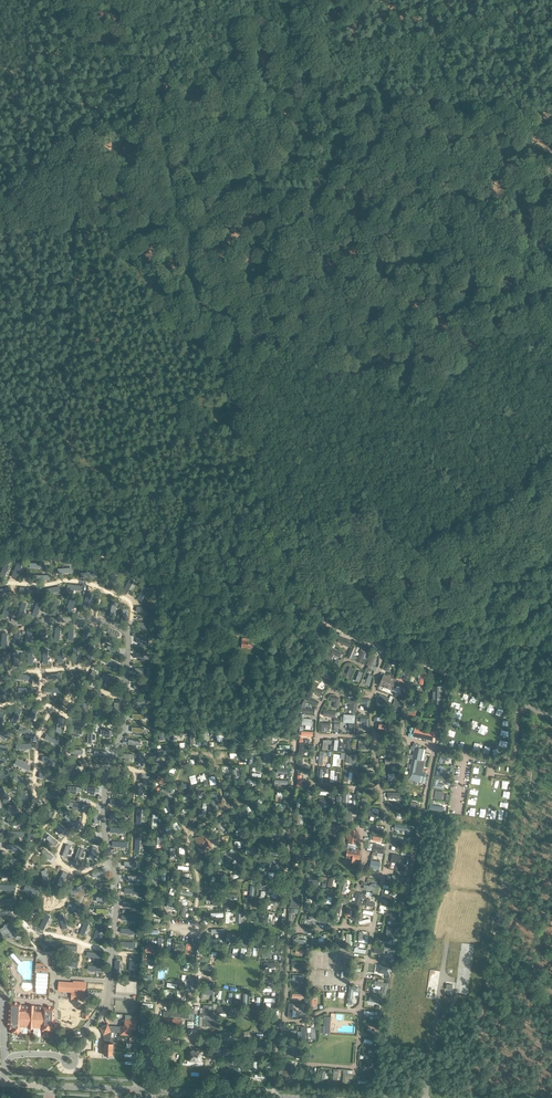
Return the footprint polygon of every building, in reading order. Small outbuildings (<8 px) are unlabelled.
[(17,579),(23,565),(18,563),(12,577),(17,579)] [(10,566),(5,564),(0,576),(0,579),(4,581),(10,566)] [(115,574),(107,588),(112,591),(119,577),(115,574)] [(130,579),(123,592),(127,595),(135,581),(130,579)] [(145,586),(137,600),(142,603),(149,589),(145,586)] [(89,608),(93,592),(88,591),(84,606),(89,608)] [(72,612),(76,597),(71,596),(67,611),(72,612)] [(56,615),(61,599),(56,598),(51,613),(56,615)] [(23,617),(28,602),(23,600),(18,615),(23,617)] [(38,616),(43,601),(37,600),(33,615),(38,616)] [(7,618),(12,603),(6,601),(2,616),(7,618)] [(114,601),(111,616),(116,617),(119,602),(114,601)] [(107,627),(105,631),(116,636),(118,632),(107,627)] [(340,637),(338,641),(350,647),(352,642),(340,637)] [(110,643),(108,648),(119,652),(121,648),(110,643)] [(332,647),(328,655),(332,657),(334,653),(340,657),(342,652),(332,647)] [(20,664),(17,649),(12,650),(15,665),(20,664)] [(0,657),(0,663),(8,659),(6,654),(0,657)] [(109,658),(107,663),(118,667),(120,663),(109,658)] [(388,672),(393,661),(389,659),(384,670),(388,672)] [(349,680),(354,668),(350,667),(345,678),(349,680)] [(99,670),(95,668),(90,679),(94,681),(99,670)] [(61,671),(46,674),(47,680),(62,677),(61,671)] [(109,674),(107,679),(119,683),(121,679),(109,674)] [(380,685),(392,690),(393,686),(395,687),(396,685),(402,688),(404,682),(396,679),(384,675),(380,685)] [(316,681),(311,689),(321,694),(323,690),(317,687),(319,683),(316,681)] [(0,689),(0,694),(14,692),(13,686),(0,689)] [(442,707),(443,686),(432,686),(432,704),(438,704),(438,707),(442,707)] [(309,692),(306,700),(316,704),(317,700),(312,697),(313,693),(309,692)] [(380,694),(377,701),(387,705),(390,698),(380,694)] [(339,697),(331,696),(331,700),(335,701),(334,707),(338,707),(339,697)] [(357,699),(347,698),(346,703),(352,703),(351,712),(356,712),(357,699)] [(370,699),(361,699),(361,703),(365,703),(365,710),(369,710),(370,699)] [(399,711),(402,703),(394,700),(391,708),(399,711)] [(35,705),(27,719),(32,721),(40,707),(35,705)] [(16,706),(11,720),(16,722),(22,707),(16,706)] [(344,713),(343,722),(355,723),(355,714),(344,713)] [(59,716),(56,731),(61,733),(65,717),(59,716)] [(365,721),(365,728),(369,728),(369,717),(361,717),(361,721),(365,721)] [(321,722),(320,731),(324,731),(324,726),(330,727),(331,723),(321,722)] [(36,731),(21,725),(19,730),(33,736),(36,731)] [(415,727),(413,737),(433,741),(435,732),(415,727)] [(61,739),(47,733),(45,738),(59,744),(61,739)] [(235,737),(234,744),(244,745),(245,736),(241,736),(241,738),(235,737)] [(300,743),(299,754),(304,754),(304,748),(308,748),(309,744),(300,743)] [(157,751),(158,757),(168,753),(166,747),(157,751)] [(404,783),(408,784),(409,780),(426,784),(428,773),(423,772),(425,761),(422,760),(424,749),(411,747),(411,750),(414,751),(413,755),(410,755),(409,758),(412,759),(411,765),(408,764),(407,768),(410,769),(409,776),(406,775),(404,783)] [(439,753),(437,762),(442,763),(443,759),(449,760),(450,756),(439,753)] [(347,754),(346,762),(354,763),(355,754),(347,754)] [(31,765),(17,758),(15,763),(29,770),(31,765)] [(399,758),(385,759),(385,764),(395,763),(395,767),(400,766),(399,758)] [(299,760),(298,769),(309,770),(309,765),(303,765),(303,760),(299,760)] [(437,764),(434,776),(444,778),(445,773),(440,772),(441,765),(437,764)] [(0,773),(0,780),(11,772),(8,768),(0,773)] [(158,778),(156,779),(161,784),(162,783),(167,779),(168,778),(163,772),(159,775),(160,776),(158,778)] [(30,780),(16,773),(14,778),(28,785),(30,780)] [(439,779),(435,778),(433,787),(444,789),(445,784),(438,783),(439,779)] [(3,787),(0,788),(0,792),(5,803),(10,801),(3,787)] [(21,789),(18,805),(24,806),(27,790),(21,789)] [(436,790),(435,798),(443,799),(444,791),(436,790)] [(165,791),(163,793),(169,799),(172,796),(165,791)] [(71,800),(69,805),(81,808),(82,803),(71,800)] [(411,802),(410,809),(419,811),(420,803),(411,802)] [(53,812),(39,806),(37,811),(51,817),(53,812)] [(368,806),(366,814),(377,817),(378,813),(371,811),(372,807),(368,806)] [(230,816),(224,821),(227,824),(233,819),(237,823),(240,820),(231,811),(228,814),(230,816)] [(69,813),(65,816),(74,825),(78,821),(69,813)] [(262,816),(255,818),(256,822),(267,818),(266,814),(264,815),(263,813),(261,814),(262,816)] [(59,822),(56,826),(65,834),(68,831),(59,822)] [(217,822),(215,825),(219,829),(218,830),(220,832),(221,830),(223,832),(225,829),(217,822)] [(168,825),(165,828),(170,835),(173,832),(168,825)] [(328,825),(322,837),(329,840),(334,831),(330,830),(332,827),(328,825)] [(357,845),(359,831),(351,829),(349,844),(357,845)] [(402,832),(393,831),(392,836),(397,836),(396,845),(401,846),(402,832)] [(208,834),(194,838),(197,845),(205,849),(212,847),(208,834)] [(58,843),(49,835),(46,839),(55,846),(58,843)] [(71,846),(67,845),(63,856),(67,858),(71,846)] [(98,848),(93,847),(89,858),(93,860),(98,848)] [(45,848),(42,852),(51,860),(54,856),(45,848)] [(84,849),(79,848),(75,859),(80,861),(84,849)] [(348,848),(346,858),(349,858),(349,862),(355,863),(355,859),(360,860),(361,850),(348,848)] [(393,854),(391,862),(399,863),(401,855),(393,854)] [(156,860),(156,858),(153,857),(152,867),(165,867),(165,860),(156,860)] [(316,859),(308,858),(307,862),(312,863),(312,869),(316,869),(316,859)] [(381,861),(372,860),(370,868),(379,870),(381,861)] [(92,873),(94,877),(105,873),(103,868),(92,873)] [(50,884),(45,869),(40,871),(45,885),(50,884)] [(63,870),(57,885),(62,887),(68,873),(63,870)] [(291,877),(290,889),(301,890),(302,885),(296,885),(296,877),(291,877)] [(374,878),(367,877),(365,885),(379,887),(379,884),(373,883),(374,878)] [(343,880),(340,891),(345,892),(346,886),(348,886),(348,884),(347,883),(347,881),(343,880)] [(83,884),(69,891),(71,896),(85,889),(83,884)] [(40,890),(25,885),(23,890),(38,895),(40,890)] [(325,891),(322,902),(326,903),(328,896),(332,897),(333,893),(325,891)] [(318,895),(306,894),(306,898),(313,899),(312,903),(317,904),(318,895)] [(392,897),(382,895),(382,898),(387,899),(387,901),(389,901),(388,905),(391,906),(392,900),(391,900),(392,897)] [(218,906),(218,897),(206,896),(206,900),(214,901),(213,905),(218,906)] [(291,899),(290,907),(299,908),(300,899),(291,899)] [(84,909),(69,903),(67,909),(82,914),(84,909)] [(38,905),(23,910),(25,915),(40,910),(38,905)] [(391,912),(389,920),(397,922),(399,913),(391,912)] [(46,913),(39,927),(44,930),(50,915),(46,913)] [(69,928),(64,913),(59,915),(64,930),(69,928)] [(256,918),(261,918),(260,924),(264,924),(265,915),(257,914),(256,918)] [(86,919),(80,934),(85,936),(91,921),(86,919)] [(20,934),(11,921),(3,926),(3,927),(0,929),(0,931),(4,939),(9,936),(11,939),(20,934)] [(98,923),(93,938),(98,940),(103,925),(98,923)] [(388,927),(386,935),(394,936),(396,928),(388,927)] [(358,942),(368,943),(368,940),(363,939),(364,932),(360,931),(359,939),(358,942)] [(242,946),(250,946),(250,935),(246,935),(246,942),(242,942),(242,946)] [(184,945),(175,943),(174,951),(183,953),(184,945)] [(375,944),(374,952),(382,954),(383,945),(375,944)] [(154,948),(150,948),(150,946),(146,946),(145,956),(148,957),(148,953),(153,954),(154,948)] [(263,958),(273,953),(270,949),(261,953),(263,958)] [(395,951),(389,950),(387,956),(389,956),(388,962),(393,962),(395,951)] [(79,962),(63,959),(62,964),(78,967),(79,962)] [(43,968),(43,963),(35,963),(35,972),(36,972),(36,988),(35,993),(46,993),(46,988),(47,989),(48,973),(47,973),(48,968),(43,968)] [(379,964),(378,973),(390,974),(391,966),(379,964)] [(388,983),(376,981),(375,985),(383,987),(382,993),(386,994),(388,983)] [(72,999),(85,1000),(86,982),(81,982),(81,983),(60,982),(59,986),(57,986),(57,988),(59,989),(59,991),(72,992),(72,999)] [(359,992),(359,987),(350,986),(348,999),(353,1000),(354,991),(359,992)] [(19,1034),(19,1027),(20,1008),(20,1004),(9,1003),(8,1025),(10,1025),(9,1029),(11,1029),(11,1033),(19,1034)] [(42,1010),(41,1028),(41,1031),(49,1031),(49,1027),(51,1027),(51,1024),(53,1024),(54,1008),(42,1007),(42,1010)] [(218,1027),(219,1015),(212,1015),(213,1007),(207,1007),(207,1008),(204,1008),(203,1026),(218,1027)] [(41,1028),(42,1010),(20,1008),(19,1027),(41,1028)] [(163,1016),(190,1018),(190,1013),(184,1012),(185,1010),(168,1009),(168,1011),(164,1011),(163,1016)] [(324,1033),(330,1034),(331,1017),(325,1017),(324,1027),(321,1026),(321,1033),(324,1033)] [(137,1020),(125,1020),(125,1026),(121,1026),(120,1035),(132,1036),(132,1029),(136,1029),(137,1020)] [(152,1036),(153,1023),(142,1022),(141,1039),(152,1040),(152,1039),(154,1040),(154,1036),(152,1036)] [(379,1024),(368,1023),(368,1028),(375,1028),(374,1032),(379,1032),(379,1024)] [(106,1038),(107,1038),(106,1040),(105,1040),(105,1055),(113,1056),(114,1044),(110,1044),(111,1034),(112,1033),(108,1025),(101,1028),(104,1035),(106,1034),(106,1035),(106,1036),(106,1038)] [(261,1037),(261,1041),(271,1041),(272,1028),(267,1028),(267,1037),(261,1037)] [(296,1030),(291,1030),(291,1036),(282,1036),(282,1044),(296,1044),(296,1030)] [(200,1061),(201,1049),(191,1048),(190,1060),(192,1061),(193,1062),(194,1062),(195,1061),(200,1061)] [(224,1049),(224,1054),(229,1054),(229,1057),(228,1057),(228,1059),(229,1059),(228,1064),(236,1064),(237,1050),(224,1049)] [(294,1071),(283,1070),(282,1082),(287,1083),(288,1075),(293,1076),(294,1071)] [(343,1073),(343,1084),(347,1084),(348,1078),(353,1079),(353,1074),(343,1073)]
